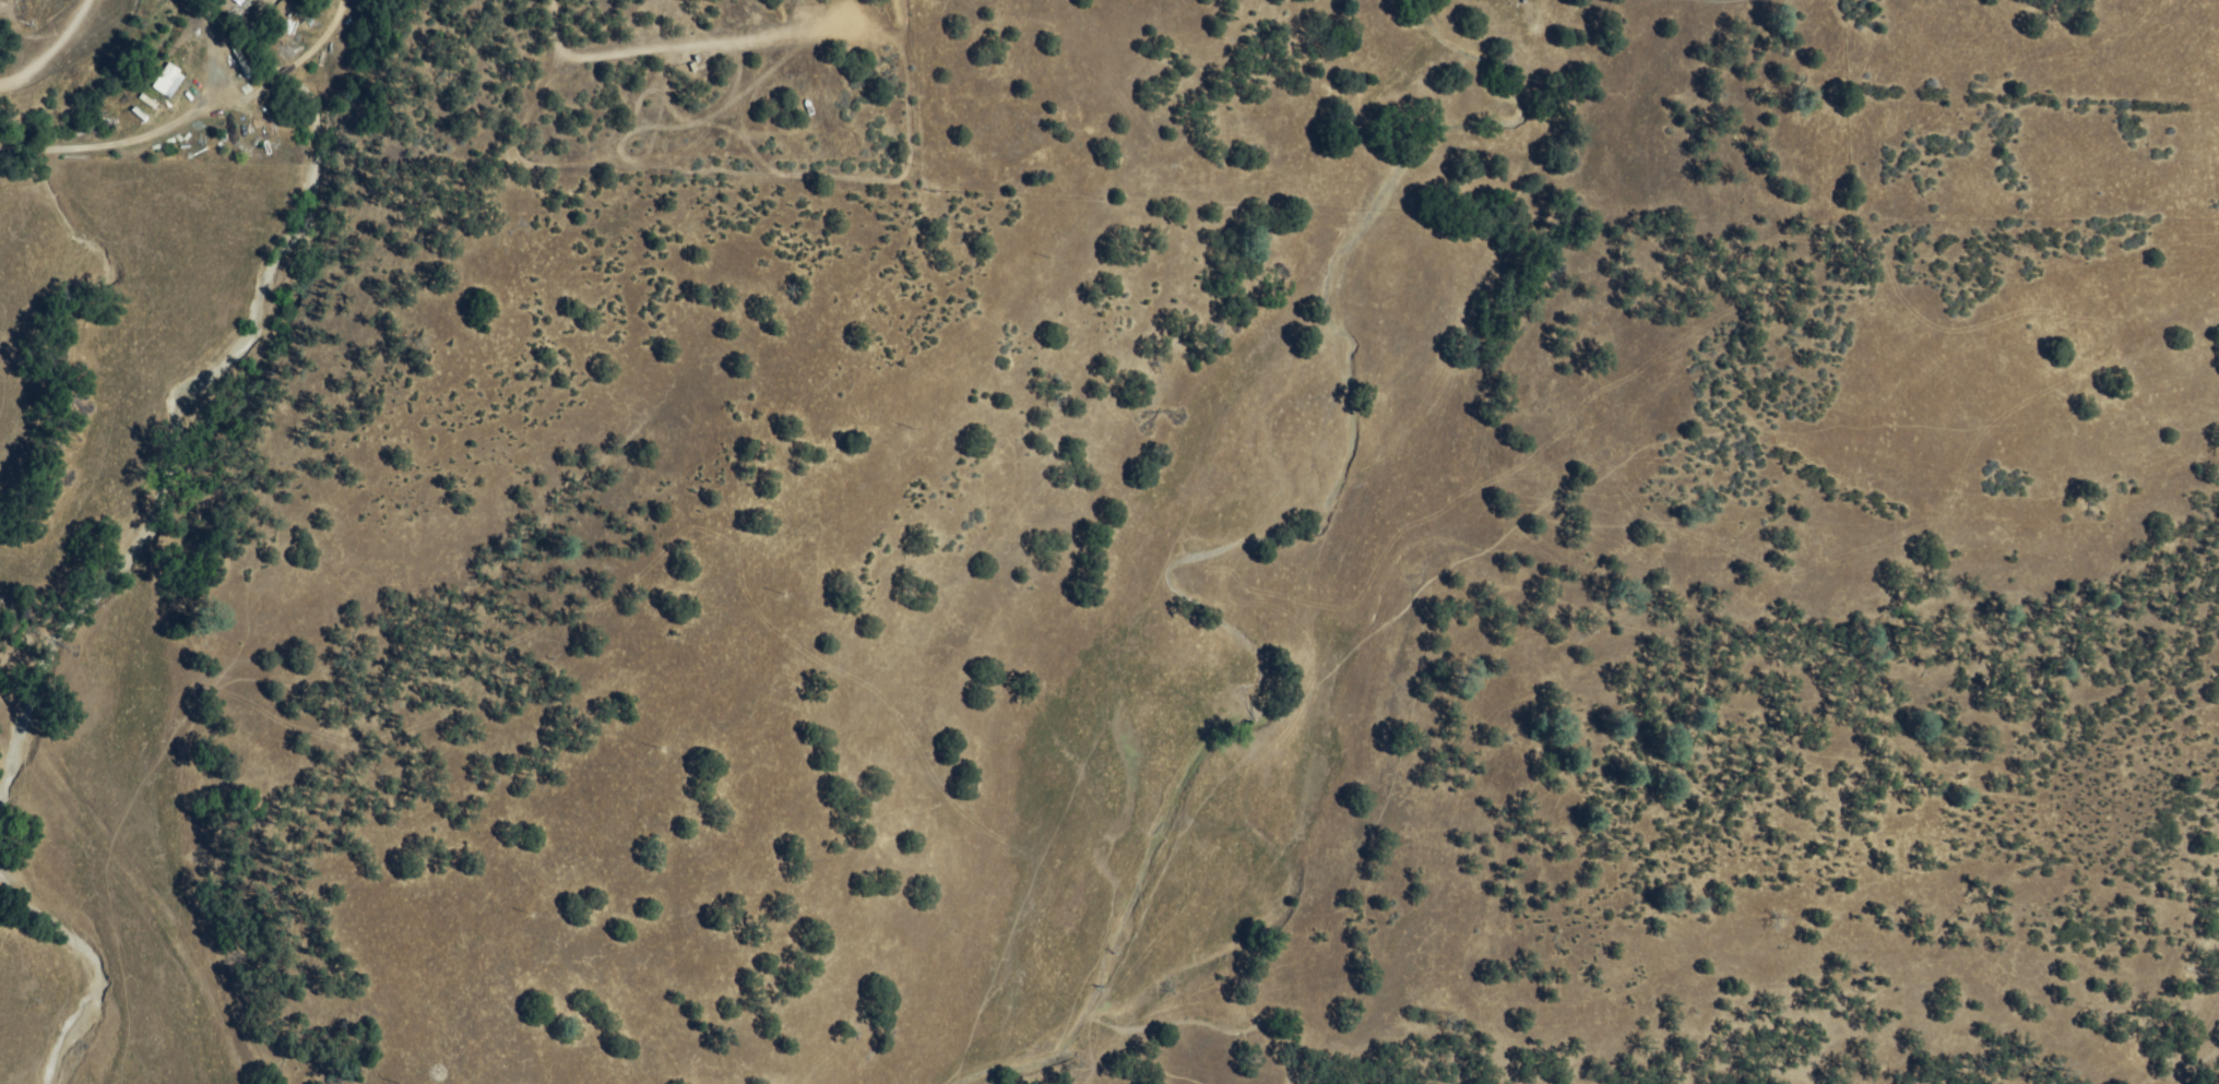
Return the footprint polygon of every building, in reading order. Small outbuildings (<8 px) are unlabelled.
[(183,76),(170,97),(154,87),(167,67),(183,76)]
